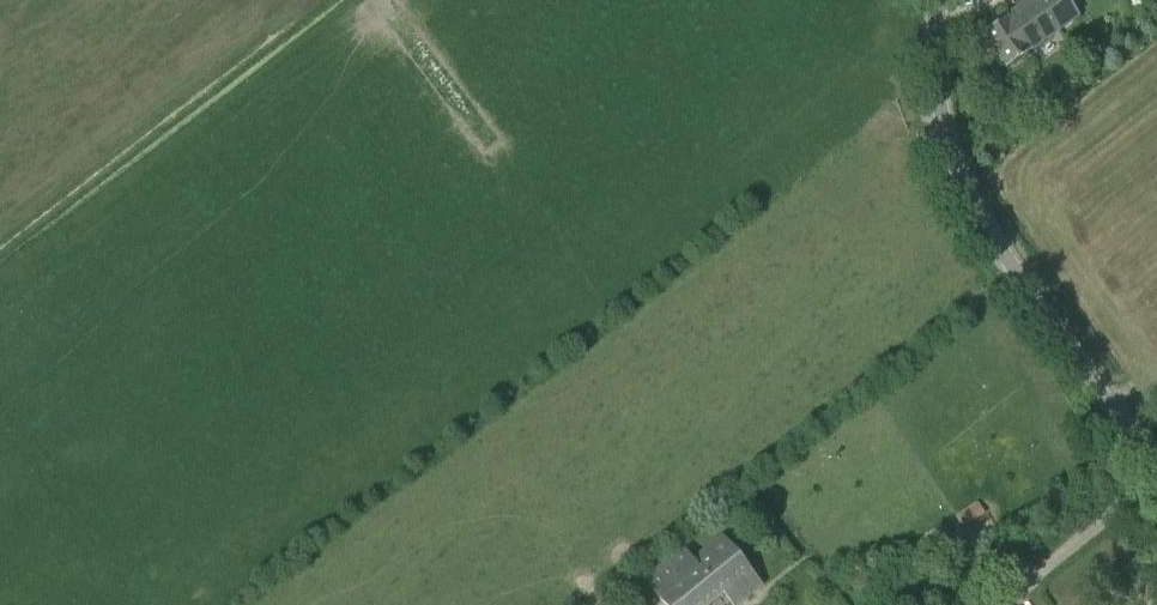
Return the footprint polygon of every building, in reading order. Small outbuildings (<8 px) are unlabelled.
[(1079,16),(1067,0),(1030,0),(982,35),(1006,68),(1079,16)] [(723,536),(693,560),(681,545),(643,575),(667,604),(702,604),(722,589),(735,604),(737,604),(762,585),(723,536)]
